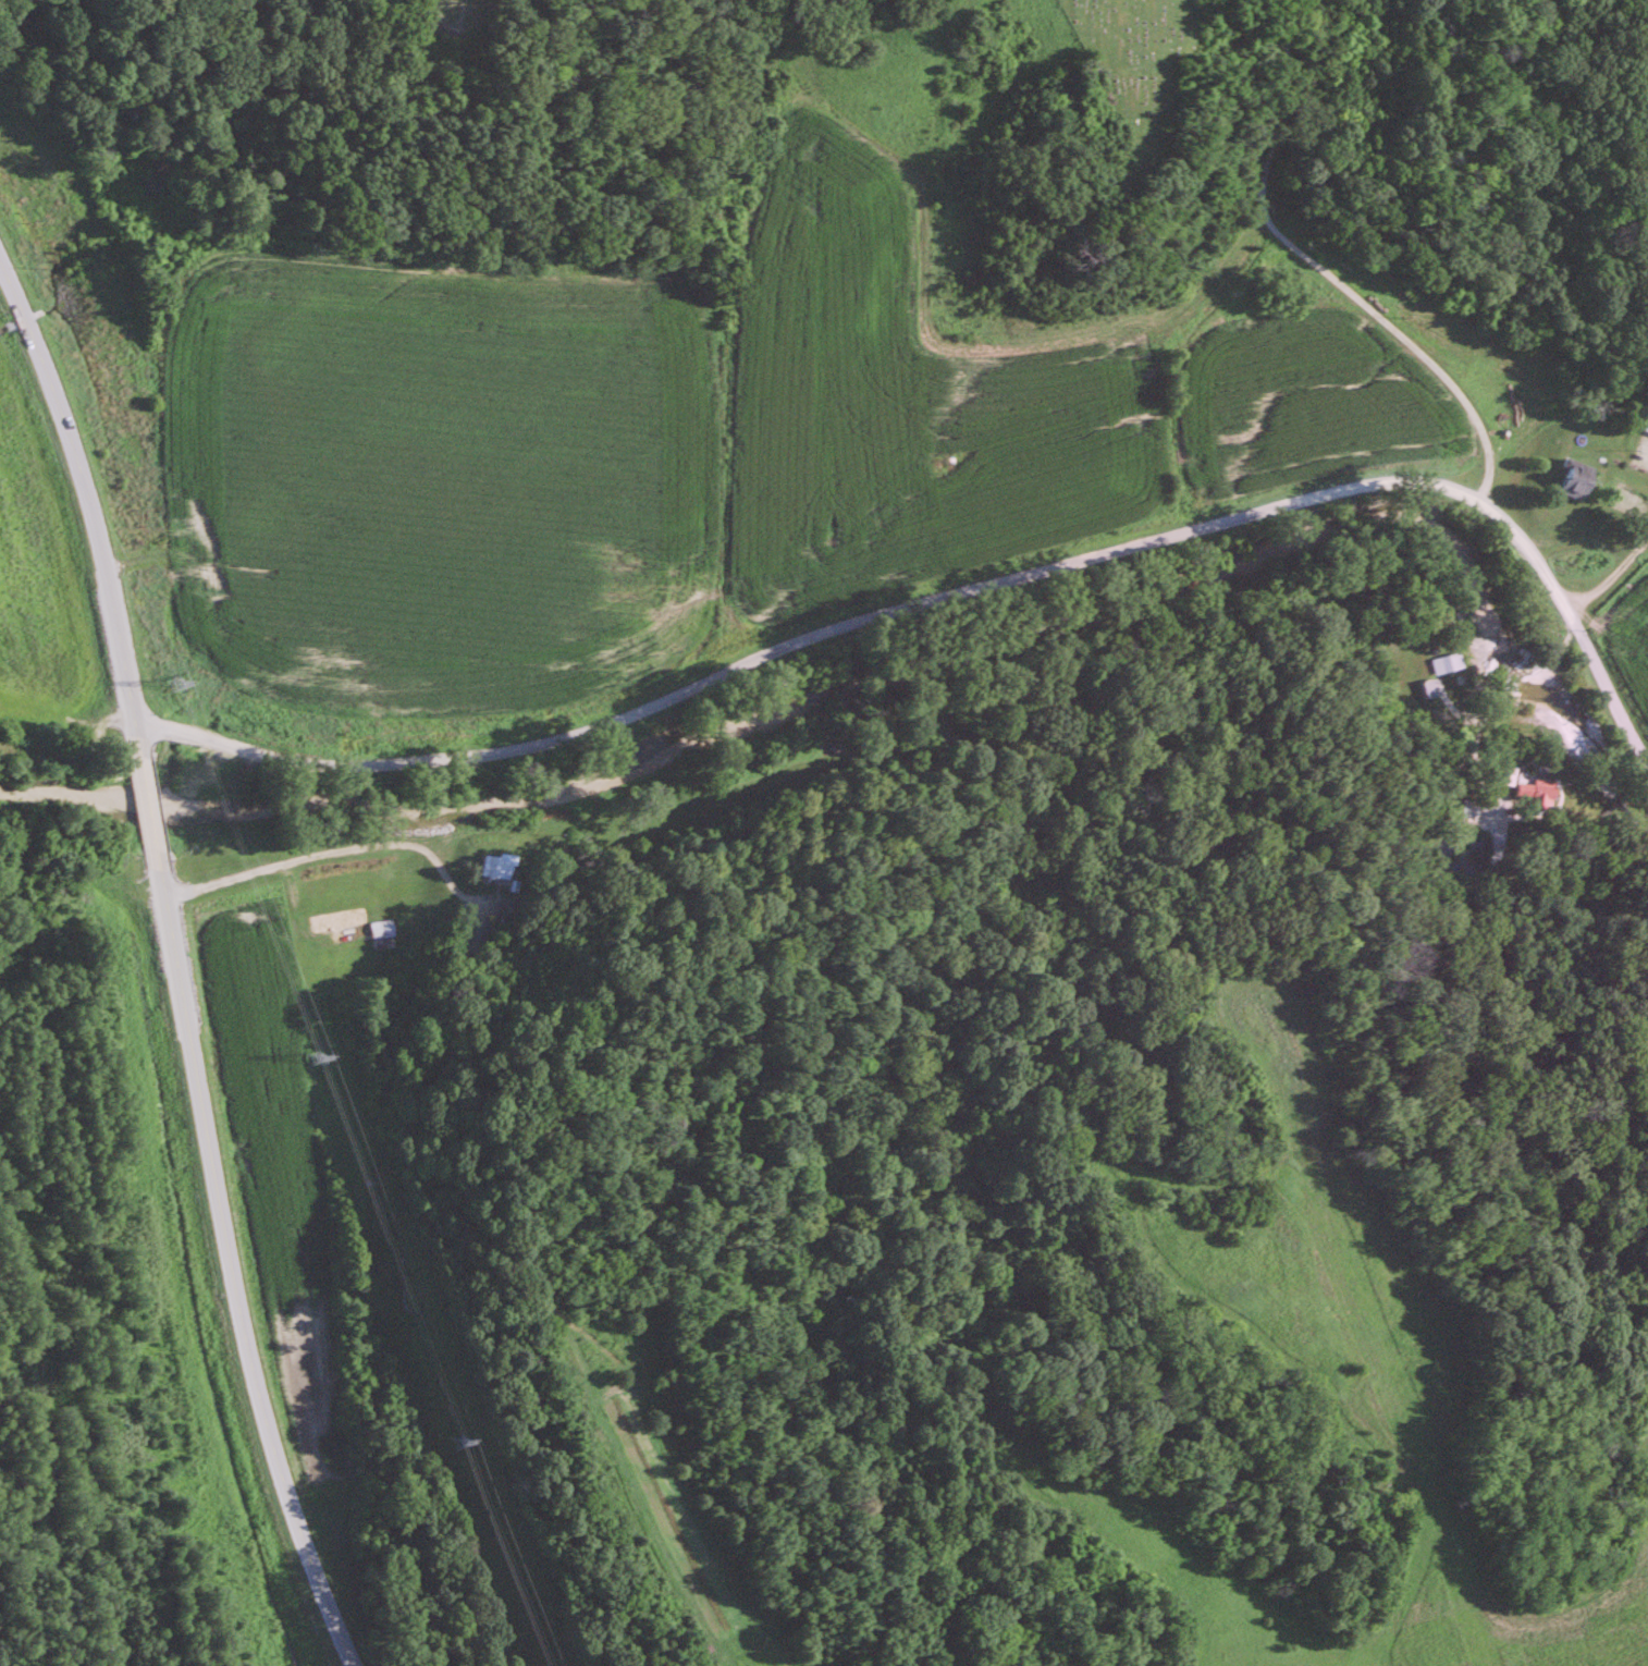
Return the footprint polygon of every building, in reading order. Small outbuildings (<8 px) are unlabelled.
[(1598,467),(1572,457),(1559,491),(1585,501),(1598,467)] [(1432,657),(1437,673),(1466,665),(1462,649),(1432,657)] [(1518,780),(1516,795),(1528,796),(1527,805),(1551,808),(1555,778),(1534,776),(1533,782),(1518,780)] [(515,853),(484,851),(483,876),(514,877),(515,853)] [(337,926),(339,943),(396,935),(394,918),(337,926)]
